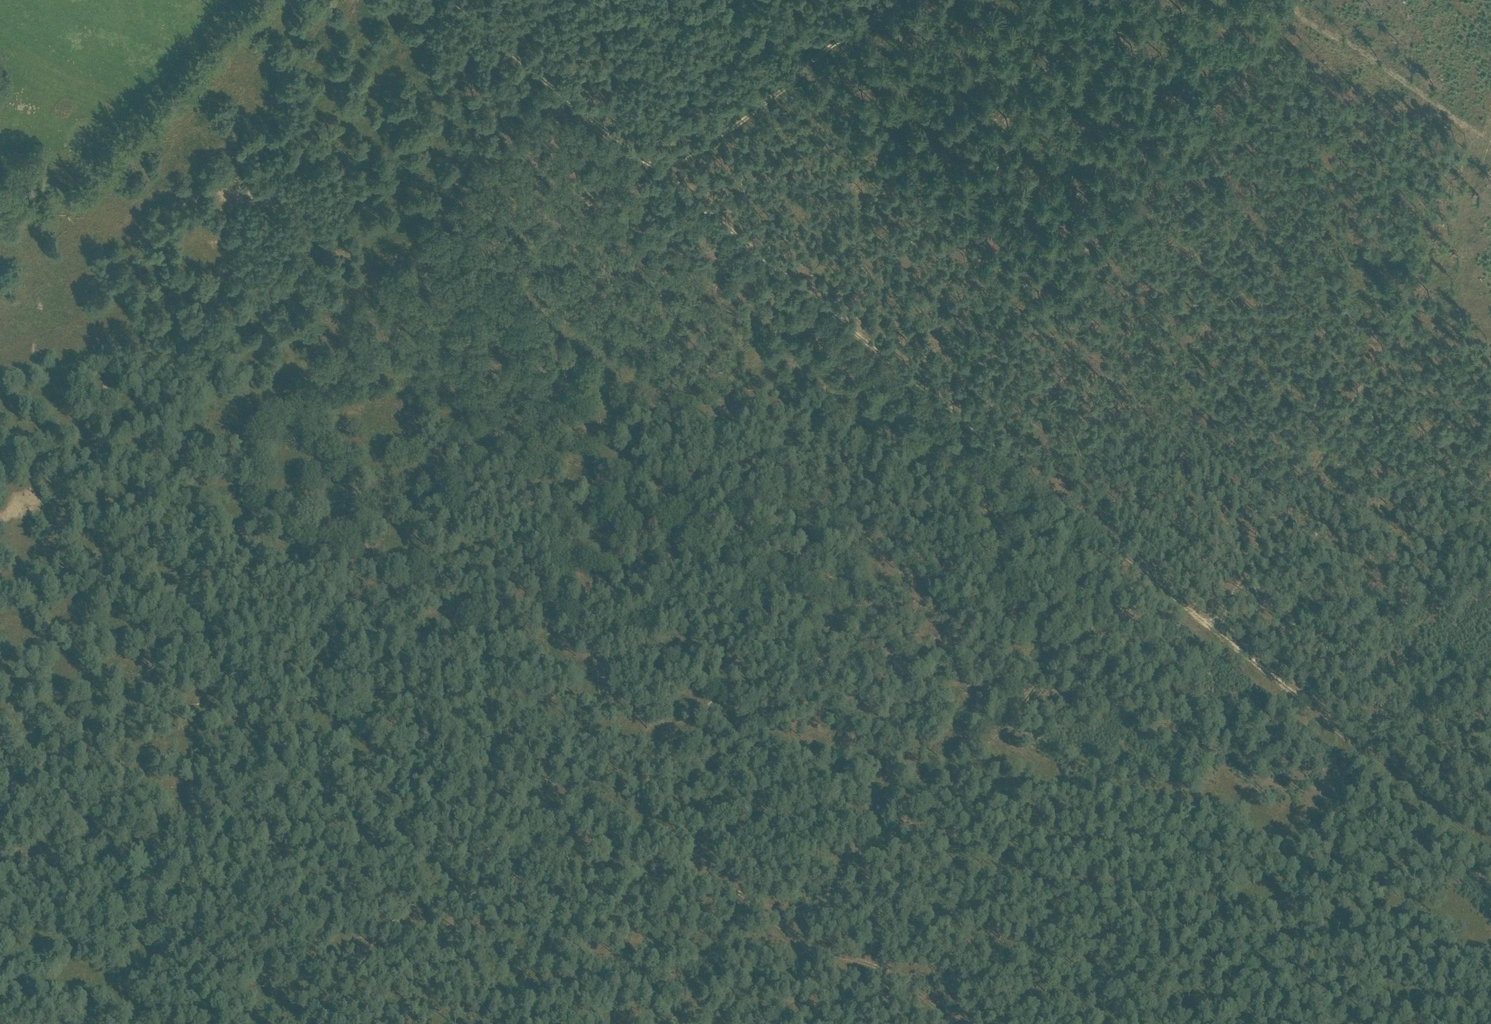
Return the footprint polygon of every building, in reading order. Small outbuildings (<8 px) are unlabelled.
[(215,188),(223,202),(228,200),(219,185),(215,188)] [(123,226),(116,229),(119,236),(126,232),(123,226)]
